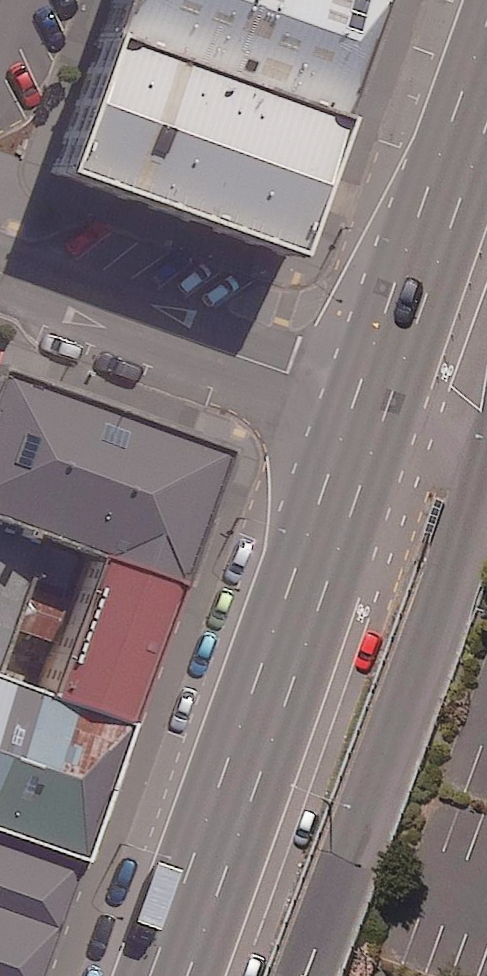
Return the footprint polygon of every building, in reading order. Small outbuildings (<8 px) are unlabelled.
[(103,37),(342,124),(387,0),(117,0),(103,37)] [(342,124),(103,37),(54,173),(293,260),(342,124)] [(0,349),(0,510),(183,576),(236,432),(0,349)] [(183,576),(0,510),(0,667),(134,715),(183,576)] [(0,667),(0,816),(89,849),(134,715),(0,667)] [(89,849),(0,816),(0,975),(43,975),(89,849)]
